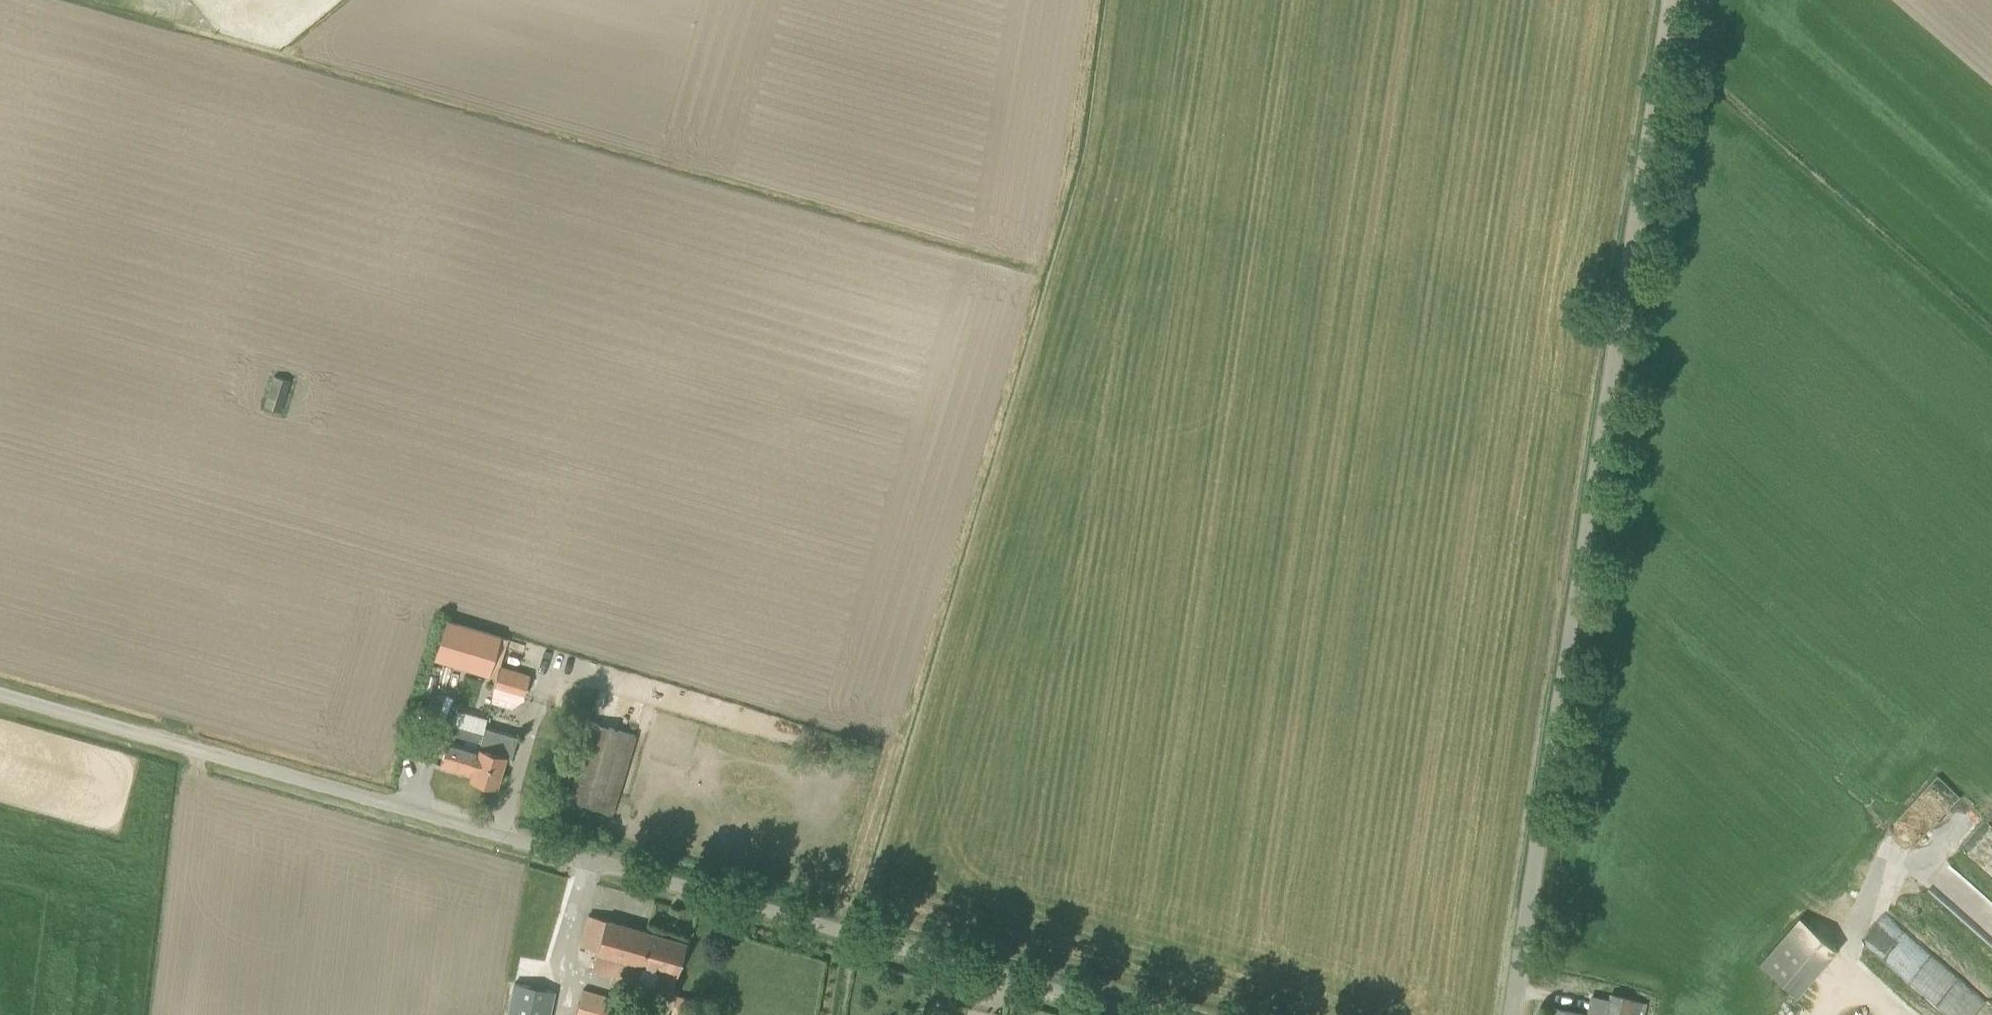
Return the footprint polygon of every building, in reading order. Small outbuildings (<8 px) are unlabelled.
[(281,411),(290,380),(273,375),(264,405),(281,411)] [(434,657),(489,674),(501,634),(445,618),(434,657)] [(498,666),(494,682),(491,691),(492,691),(522,700),(530,674),(500,665),(499,664),(498,666)] [(645,704),(597,690),(564,799),(612,813),(645,704)] [(451,724),(447,739),(440,765),(471,774),(479,747),(483,734),(451,724)] [(479,747),(471,774),(470,780),(497,787),(506,756),(511,758),(517,736),(485,727),(483,734),(479,747)] [(589,915),(583,934),(580,945),(597,950),(591,969),(637,981),(641,965),(660,971),(655,987),(672,991),(677,975),(686,943),(589,915)] [(1793,994),(1834,949),(1798,916),(1756,961),(1793,994)] [(554,991),(513,982),(506,1014),(549,1014),(554,991)] [(623,1001),(582,989),(574,1014),(619,1014),(623,1001)] [(1590,995),(1586,1014),(1639,1014),(1642,1003),(1631,1000),(1632,997),(1609,993),(1608,999),(1590,995)] [(683,1014),(696,1014),(699,1002),(676,996),(672,1012),(683,1014)]
